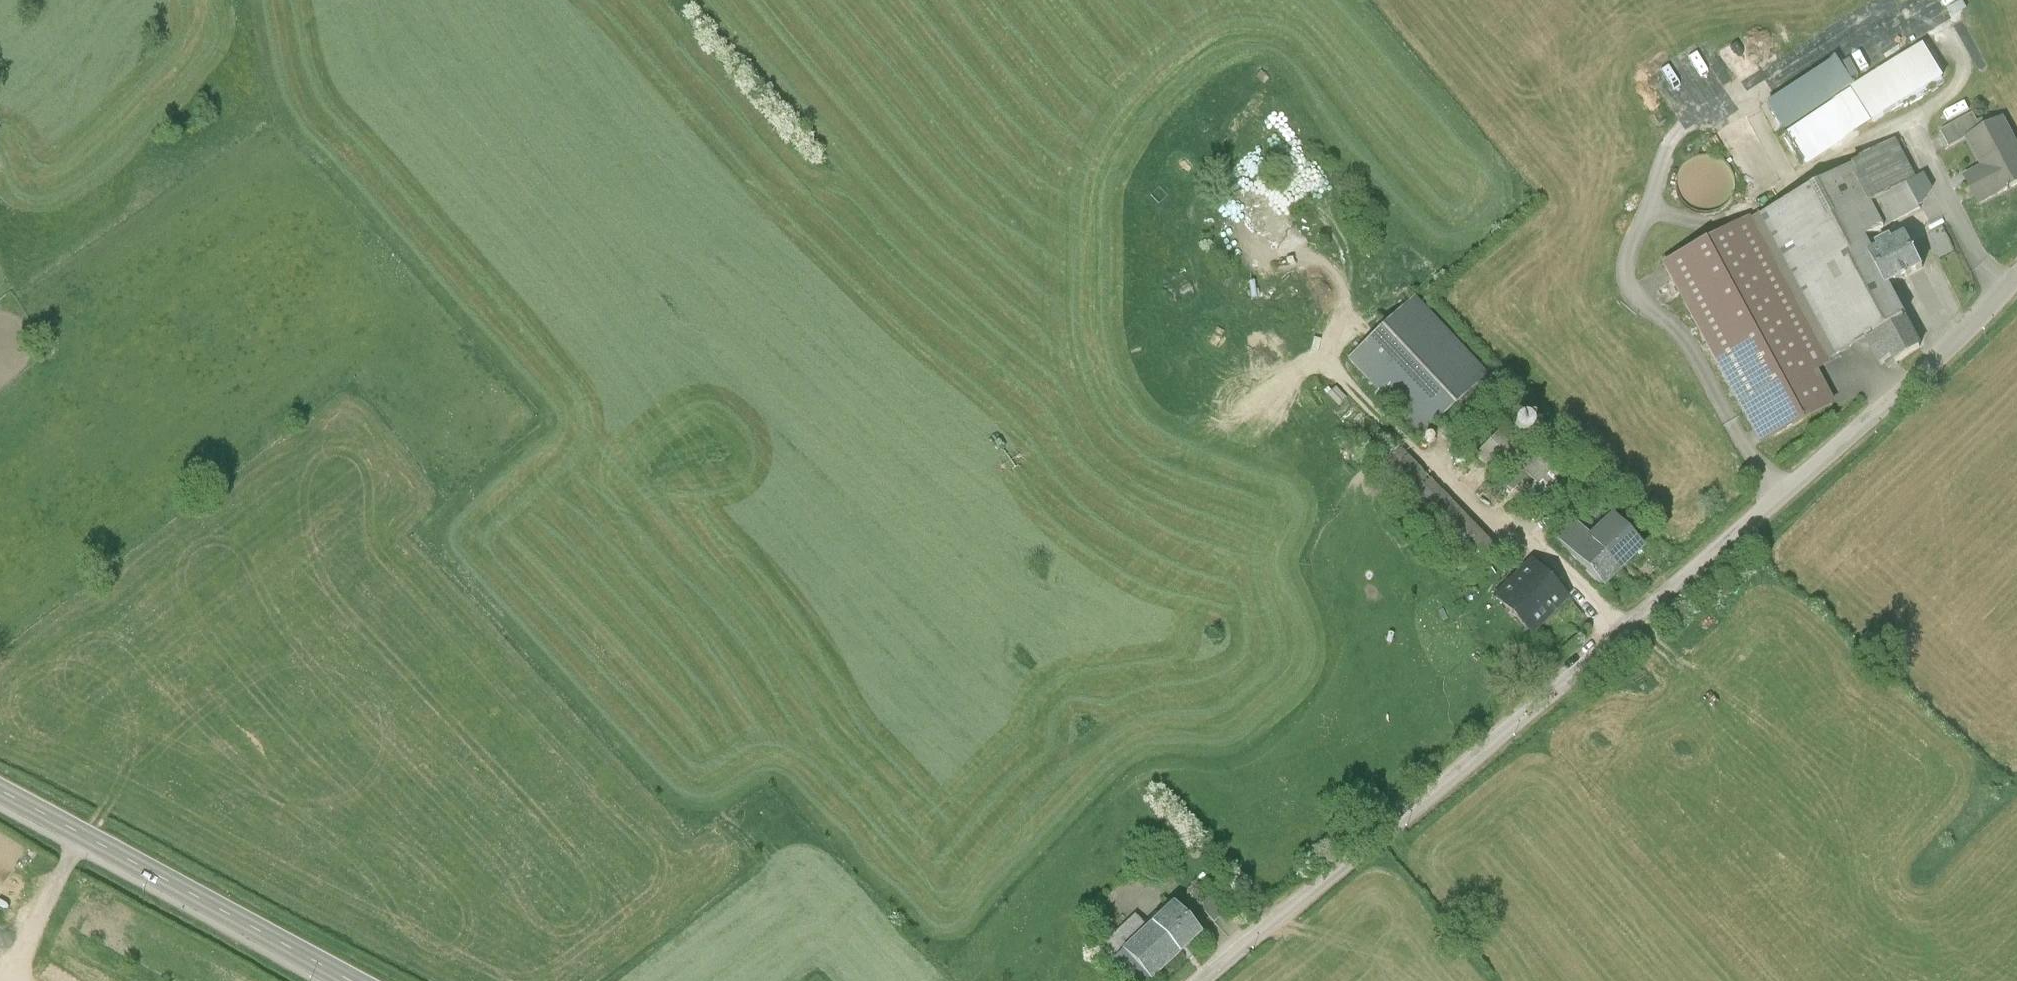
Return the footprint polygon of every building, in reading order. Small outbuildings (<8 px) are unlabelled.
[(1790,130),(1810,163),(1946,81),(1925,48),(1790,130)] [(1949,149),(1966,140),(1984,131),(1973,110),(1938,128),(1949,149)] [(2007,119),(1984,131),(1966,140),(1982,170),(1987,180),(1968,189),(1979,209),(2016,189),(2016,139),(2007,119)] [(1885,230),(1921,210),(1910,189),(1917,185),(1893,140),(1849,165),(1885,230)] [(1732,196),(1734,187),(1732,177),(1728,168),(1720,161),(1711,158),(1701,157),(1692,160),(1684,165),(1678,173),(1675,182),(1675,191),(1678,200),(1684,208),(1692,213),(1701,216),(1711,215),(1720,211),(1727,205),(1732,196)] [(1849,165),(1757,215),(1835,357),(1867,340),(1881,367),(1920,345),(1889,288),(1872,258),(1863,242),(1885,230),(1849,165)] [(1757,215),(1662,265),(1711,353),(1759,442),(1801,420),(1831,401),(1813,365),(1835,357),(1757,215)] [(1929,233),(1938,254),(1953,247),(1944,226),(1929,233)] [(1910,237),(1872,258),(1889,288),(1927,268),(1910,237)] [(1414,293),(1345,362),(1424,442),(1494,374),(1414,293)] [(1533,422),(1531,419),(1528,416),(1524,415),(1520,415),(1517,416),(1514,418),(1512,422),(1511,425),(1511,429),(1513,432),(1515,435),(1518,436),(1522,437),(1525,436),(1528,435),(1531,432),(1533,429),(1533,426),(1533,422)] [(1514,456),(1493,437),(1474,458),(1495,477),(1514,456)] [(1540,445),(1499,485),(1527,513),(1539,501),(1548,510),(1576,482),(1540,445)] [(1477,582),(1500,559),(1395,453),(1372,476),(1477,582)] [(1597,533),(1581,516),(1556,540),(1602,588),(1618,573),(1641,551),(1624,534),(1611,519),(1597,533)] [(1570,600),(1532,563),(1495,601),(1532,638),(1570,600)] [(1211,889),(1195,905),(1217,927),(1233,910),(1211,889)] [(1107,967),(1121,980),(1156,980),(1202,938),(1173,907),(1147,930),(1107,967)] [(1107,967),(1147,930),(1136,918),(1096,955),(1107,967)]
